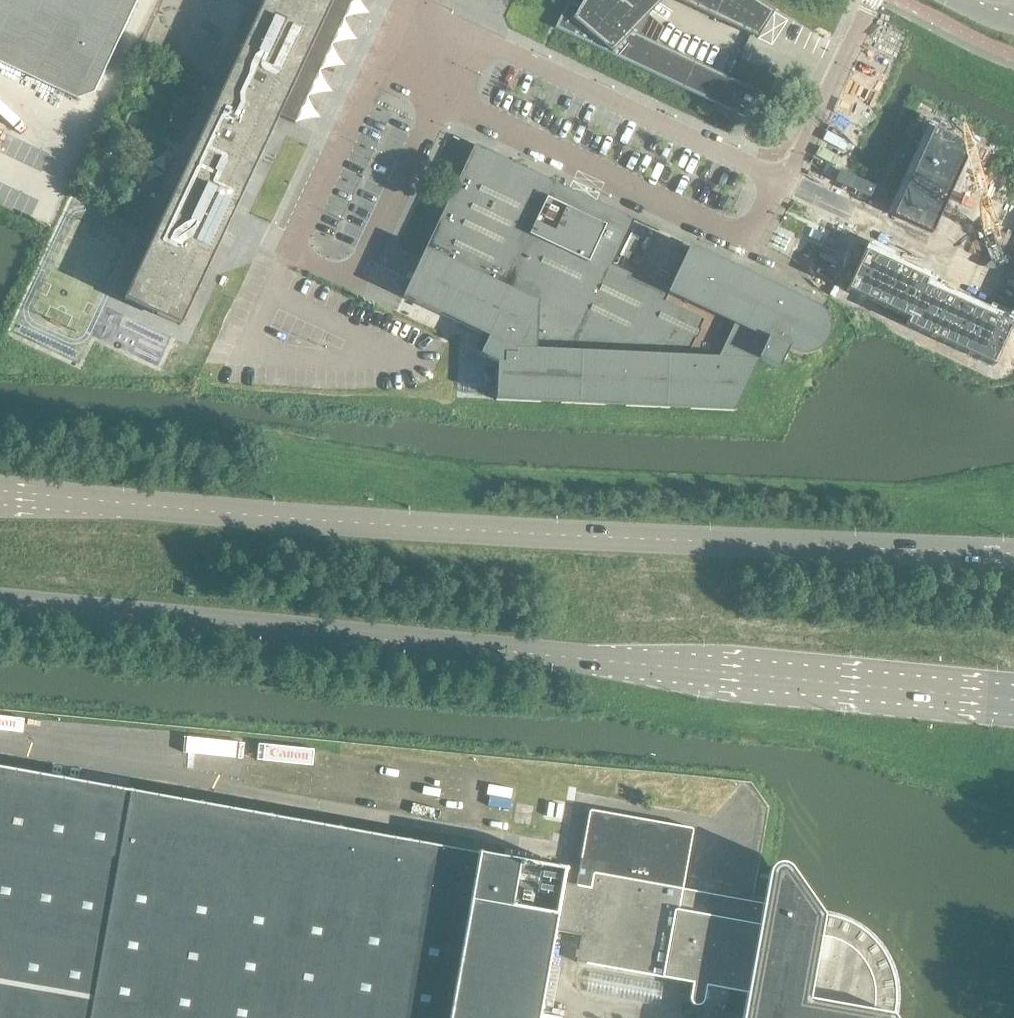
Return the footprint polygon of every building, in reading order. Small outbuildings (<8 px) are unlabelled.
[(78,99),(94,93),(138,0),(0,0),(0,62),(78,99)] [(124,299),(181,325),(279,116),(294,123),(352,0),(264,0),(124,299)] [(674,51),(656,42),(663,27),(646,12),(656,0),(588,0),(582,7),(568,1),(555,27),(715,103),(713,105),(713,104),(712,105),(731,121),(732,121),(732,120),(737,113),(751,120),(751,119),(747,117),(758,92),(763,94),(763,93),(674,51)] [(758,38),(768,22),(775,11),(757,0),(678,0),(758,38)] [(933,126),(893,215),(933,233),(973,144),(933,126)] [(475,144),(422,256),(403,296),(489,337),(480,354),(498,362),(496,400),(734,411),(759,359),(778,369),(787,350),(790,352),(792,353),(794,354),(797,355),(801,355),(804,355),(809,355),(811,354),(814,353),(817,351),(820,349),(821,348),(823,346),(825,344),(826,342),(827,341),(828,337),(829,335),(829,334),(829,331),(829,327),(829,325),(829,323),(828,322),(828,320),(827,318),(826,316),(825,313),(824,312),(822,310),(819,308),(816,305),(689,246),(668,291),(612,265),(634,219),(475,144)] [(863,253),(846,290),(908,319),(905,325),(994,365),(1012,325),(926,286),(928,280),(864,250),(863,253)] [(540,1011),(542,1010),(542,1008),(541,1006),(548,966),(550,966),(556,932),(555,930),(582,935),(577,960),(577,961),(579,962),(692,983),(690,997),(704,1001),(704,1000),(708,980),(720,982),(719,985),(721,988),(747,993),(742,1017),(893,1017),(895,1010),(896,1002),(896,995),(896,987),(895,980),(893,972),(890,965),(887,958),(884,952),(879,946),(874,940),(869,934),(863,930),(857,926),(850,922),(844,919),(836,916),(829,915),(682,888),(693,831),(690,828),(592,810),(589,813),(576,885),(563,883),(565,873),(567,871),(567,869),(566,867),(563,866),(561,868),(482,854),(481,852),(479,852),(477,853),(412,842),(410,839),(408,839),(406,841),(342,829),(341,827),(339,827),(337,828),(273,817),(271,815),(269,815),(267,816),(203,805),(202,803),(200,802),(198,804),(133,792),(132,790),(130,790),(128,792),(63,780),(62,778),(60,778),(58,779),(0,769),(0,1017),(539,1017),(540,1011)]
